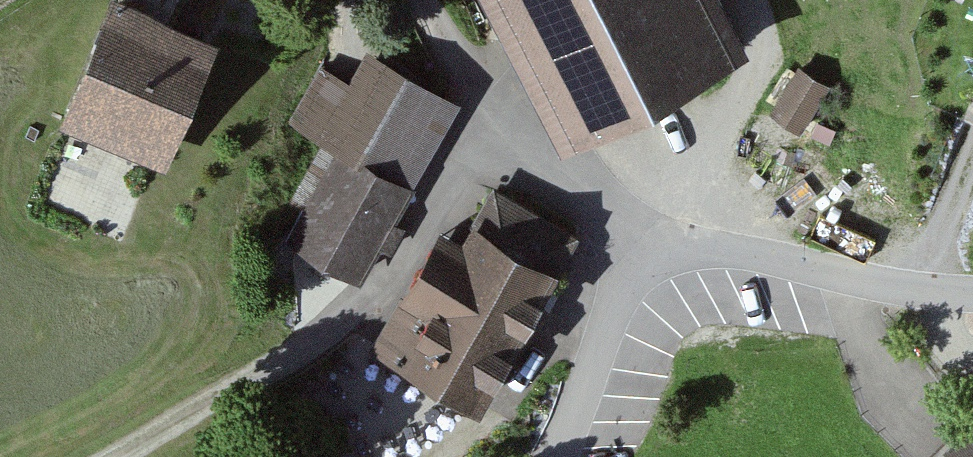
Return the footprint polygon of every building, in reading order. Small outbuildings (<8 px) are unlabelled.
[(121,0),(100,0),(53,127),(161,167),(211,33),(121,0)] [(553,140),(741,43),(719,0),(481,0),(553,140)] [(456,103),(365,53),(348,83),(324,70),(289,132),(334,156),(286,242),(357,281),(456,103)] [(769,105),(807,129),(836,85),(797,61),(769,105)] [(453,240),(436,230),(368,344),(473,406),(571,239),(484,187),(453,240)]
